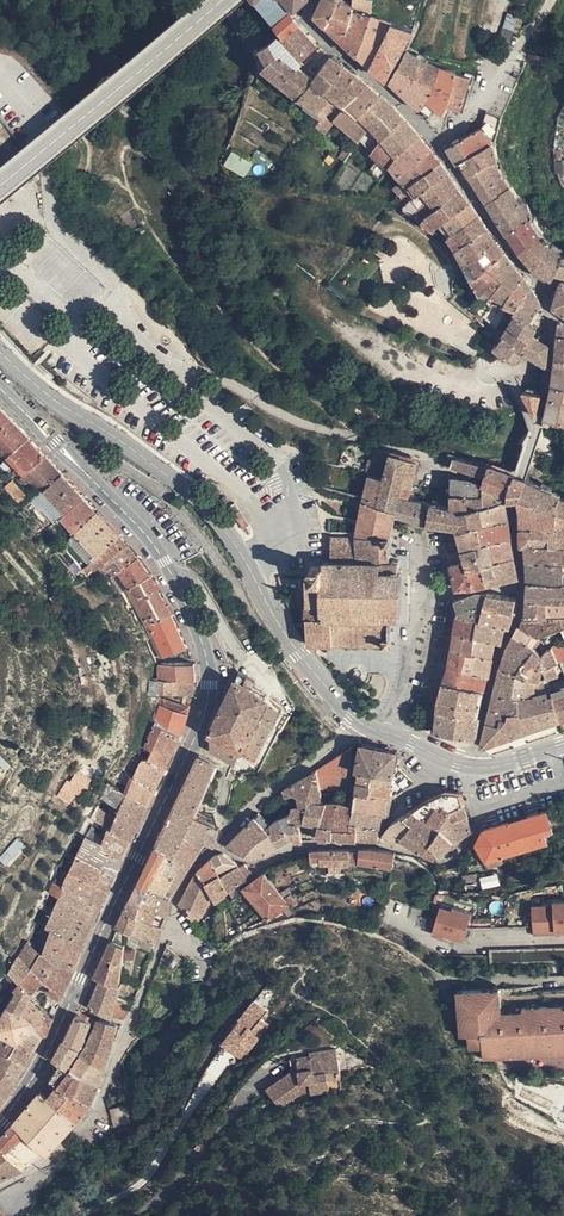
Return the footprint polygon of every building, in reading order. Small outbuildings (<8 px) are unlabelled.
[(280,20),(281,20),(294,10),(306,0),(264,0),(280,20)] [(385,13),(377,11),(360,5),(360,1),(359,1),(358,0),(325,0),(321,8),(338,26),(356,43),(360,46),(362,48),(364,50),(385,13)] [(377,11),(378,0),(359,0),(359,1),(360,1),(360,5),(377,11)] [(291,32),(304,22),(296,12),(294,10),(281,20),(291,32)] [(371,57),(375,60),(400,18),(385,13),(364,50),(368,54),(371,57)] [(392,75),(413,42),(421,25),(400,18),(375,60),(379,64),(392,75)] [(298,89),(304,93),(310,98),(328,110),(329,111),(342,95),(336,90),(331,86),(319,75),(301,60),(323,43),(304,22),(291,32),(265,43),(273,58),(268,63),(298,89)] [(507,40),(516,45),(526,28),(517,23),(507,40)] [(423,52),(412,48),(403,65),(413,70),(423,52)] [(433,57),(423,52),(413,70),(423,75),(433,57)] [(331,86),(350,63),(342,58),(337,54),(335,53),(319,75),(331,86)] [(437,82),(448,63),(433,57),(423,75),(437,82)] [(365,115),(375,104),(361,90),(373,79),(371,78),(363,72),(353,65),(350,63),(331,86),(336,90),(342,95),(349,101),(356,108),(361,111),(365,115)] [(457,86),(462,69),(448,63),(437,82),(430,96),(440,103),(447,108),(452,100),(453,101),(457,86)] [(413,70),(403,65),(396,78),(413,94),(423,75),(413,70)] [(459,103),(467,106),(476,75),(462,69),(457,86),(467,89),(463,100),(459,103)] [(430,96),(437,82),(423,75),(413,94),(416,96),(426,105),(431,112),(440,103),(430,96)] [(375,104),(387,92),(373,79),(361,90),(375,104)] [(453,101),(459,103),(463,100),(467,89),(457,86),(453,101)] [(399,125),(410,114),(400,103),(391,95),(387,92),(375,104),(365,115),(373,122),(365,134),(374,145),(376,148),(388,136),(399,125)] [(354,110),(356,108),(349,101),(347,104),(354,110)] [(339,117),(350,126),(361,111),(356,108),(354,110),(347,104),(337,116),(339,117)] [(491,106),(489,113),(490,122),(500,134),(507,112),(491,106)] [(329,128),(339,117),(337,116),(329,111),(320,121),(329,128)] [(350,126),(363,136),(365,134),(373,122),(365,115),(361,111),(350,126)] [(490,122),(489,113),(486,123),(498,139),(500,134),(490,122)] [(415,142),(425,132),(416,122),(410,114),(399,125),(415,142)] [(498,139),(486,123),(474,130),(452,144),(462,161),(466,159),(498,139)] [(404,152),(415,142),(399,125),(388,136),(404,152)] [(402,171),(436,145),(428,135),(425,132),(415,142),(404,152),(394,162),(402,171)] [(394,163),(394,162),(404,152),(388,136),(376,148),(382,155),(394,163)] [(501,143),(498,139),(466,159),(471,166),(474,172),(491,162),(498,173),(506,168),(506,166),(505,163),(501,143)] [(412,182),(446,157),(444,155),(436,145),(402,171),(406,175),(412,182)] [(231,152),(223,165),(244,178),(252,164),(231,152)] [(374,164),(385,175),(394,163),(382,155),(374,164)] [(406,203),(430,213),(465,187),(448,161),(446,157),(412,182),(406,175),(398,182),(404,188),(412,196),(406,203)] [(516,186),(506,168),(498,173),(491,162),(474,172),(477,176),(492,201),(493,200),(516,186)] [(513,230),(535,215),(524,194),(520,193),(516,186),(493,200),(513,230)] [(430,213),(428,216),(427,217),(439,227),(440,226),(445,221),(474,199),(466,189),(465,187),(430,213)] [(396,199),(406,203),(412,196),(404,188),(396,199)] [(445,221),(440,226),(453,235),(483,212),(476,201),(474,199),(445,221)] [(453,235),(460,246),(493,227),(485,215),(483,212),(453,235)] [(525,249),(545,234),(541,230),(535,215),(513,230),(525,249)] [(460,246),(473,271),(509,249),(498,233),(493,227),(460,246)] [(563,262),(563,247),(545,234),(525,249),(543,272),(556,277),(560,271),(563,262)] [(475,274),(479,282),(516,259),(512,255),(509,249),(473,271),(475,274)] [(479,282),(485,292),(518,262),(516,259),(479,282)] [(485,292),(500,299),(504,301),(527,274),(523,269),(518,262),(485,292)] [(504,301),(518,308),(535,284),(532,281),(527,274),(504,301)] [(517,309),(520,311),(537,322),(544,311),(541,308),(545,302),(542,296),(535,284),(518,308),(517,309)] [(482,310),(487,314),(500,299),(485,292),(475,302),(482,310)] [(505,335),(499,345),(520,360),(530,350),(548,361),(550,362),(552,344),(537,333),(541,325),(537,322),(520,311),(505,335)] [(563,386),(563,368),(559,367),(556,384),(563,386)] [(556,384),(553,397),(549,415),(559,417),(563,418),(563,386),(556,384)] [(544,392),(527,389),(539,411),(544,392)] [(13,426),(0,412),(0,438),(13,426)] [(27,441),(13,426),(0,438),(0,452),(7,459),(27,441)] [(44,491),(61,477),(27,441),(7,459),(23,477),(21,479),(26,485),(35,478),(44,491)] [(384,502),(396,451),(380,447),(370,492),(368,498),(384,502)] [(406,480),(416,483),(422,458),(396,451),(384,502),(401,507),(406,480)] [(474,470),(476,460),(459,456),(452,455),(449,462),(474,470)] [(491,476),(493,464),(476,460),(474,470),(491,476)] [(513,497),(519,471),(520,468),(494,463),(493,464),(491,476),(488,482),(493,484),(497,486),(510,492),(511,497),(513,497)] [(521,499),(530,476),(525,474),(519,471),(513,497),(517,498),(521,499)] [(473,492),(474,478),(471,477),(457,476),(456,481),(456,492),(473,492)] [(530,476),(521,499),(524,506),(547,509),(562,511),(563,504),(563,493),(545,483),(530,476)] [(62,517),(81,499),(61,477),(44,491),(62,517)] [(471,504),(486,502),(487,490),(488,482),(474,478),(473,492),(471,504)] [(433,522),(433,521),(435,502),(412,496),(414,490),(416,490),(417,483),(416,483),(406,480),(401,507),(400,510),(417,517),(417,520),(433,522)] [(4,488),(18,502),(25,495),(11,481),(4,488)] [(507,499),(511,497),(510,492),(497,486),(493,484),(492,490),(487,490),(486,502),(507,499)] [(455,507),(471,504),(473,492),(456,492),(455,507)] [(400,510),(401,507),(384,502),(368,498),(360,534),(397,535),(399,516),(400,510)] [(74,539),(97,518),(81,499),(62,517),(58,521),(73,540),(74,539)] [(510,516),(507,499),(486,502),(471,504),(455,507),(454,523),(461,524),(510,516)] [(454,523),(455,507),(440,503),(435,502),(433,521),(454,523)] [(562,511),(547,509),(546,521),(523,519),(523,522),(524,524),(563,527),(563,504),(562,511)] [(547,509),(524,506),(523,519),(546,521),(547,509)] [(233,518),(238,514),(232,507),(227,511),(233,518)] [(511,516),(510,516),(461,524),(466,542),(467,547),(514,535),(511,516)] [(87,552),(110,531),(97,518),(74,539),(87,552)] [(524,524),(525,541),(563,542),(563,527),(524,524)] [(95,561),(119,540),(110,531),(87,552),(95,561)] [(398,558),(397,535),(360,534),(335,533),(336,559),(326,559),(326,563),(315,563),(315,572),(310,572),(310,600),(323,600),(323,612),(326,612),(326,616),(336,616),(337,641),(370,641),(395,641),(395,616),(403,616),(404,607),(406,607),(406,593),(405,593),(405,580),(406,580),(406,567),(404,567),(404,558),(398,558)] [(515,538),(514,535),(467,547),(460,549),(453,551),(455,561),(470,558),(472,566),(483,564),(494,561),(506,558),(511,576),(523,573),(515,538)] [(92,574),(125,548),(119,540),(95,561),(87,568),(92,574)] [(525,541),(526,544),(531,544),(532,558),(555,558),(563,557),(563,542),(525,541)] [(92,574),(96,578),(105,572),(129,553),(125,548),(92,574)] [(105,572),(112,582),(138,562),(129,553),(105,572)] [(555,558),(556,569),(563,569),(563,557),(555,558)] [(470,558),(455,561),(461,584),(475,584),(488,581),(483,564),(472,566),(470,558)] [(499,579),(511,576),(506,558),(494,561),(499,579)] [(532,558),(533,579),(563,579),(563,569),(556,569),(555,558),(532,558)] [(488,581),(499,579),(494,561),(483,564),(488,581)] [(112,582),(122,595),(124,594),(127,592),(151,578),(138,562),(112,582)] [(151,578),(127,592),(144,626),(146,625),(169,615),(151,578)] [(533,579),(531,595),(552,594),(563,594),(563,579),(533,579)] [(488,611),(493,590),(480,591),(477,609),(488,611)] [(520,595),(493,590),(488,611),(486,618),(500,621),(504,606),(517,609),(520,595)] [(477,609),(480,591),(460,598),(461,611),(461,613),(481,617),(486,618),(488,611),(477,609)] [(144,626),(127,592),(124,594),(141,628),(144,626)] [(552,594),(531,595),(530,610),(552,610),(552,594)] [(552,610),(563,609),(563,594),(552,594),(552,610)] [(311,641),(337,641),(336,616),(326,616),(326,612),(323,612),(323,600),(310,600),(311,641)] [(517,613),(517,609),(504,606),(500,621),(510,624),(513,625),(517,613)] [(477,634),(481,617),(461,613),(460,624),(459,629),(477,634)] [(169,615),(146,625),(161,658),(184,649),(169,615)] [(563,624),(563,618),(562,615),(536,617),(527,616),(523,624),(542,635),(544,632),(546,631),(547,630),(550,629),(563,624)] [(500,621),(486,618),(481,617),(477,634),(501,639),(506,641),(509,628),(510,624),(500,621)] [(552,647),(555,646),(542,635),(523,624),(515,640),(513,645),(533,654),(532,660),(552,666),(548,653),(548,652),(549,650),(550,648),(552,647)] [(144,626),(141,628),(156,661),(161,658),(146,625),(144,626)] [(501,639),(477,634),(459,629),(456,650),(453,662),(492,671),(494,672),(498,660),(501,639)] [(524,671),(528,672),(532,660),(533,654),(513,645),(512,646),(510,655),(507,664),(524,671)] [(552,666),(562,662),(555,646),(552,647),(550,648),(549,650),(548,652),(548,653),(552,666)] [(197,660),(160,663),(160,678),(197,678),(197,660)] [(537,674),(554,677),(553,674),(552,666),(532,660),(528,672),(537,674)] [(490,684),(492,671),(453,662),(448,676),(447,678),(474,685),(475,680),(490,684)] [(563,670),(563,667),(562,662),(552,666),(553,674),(563,670)] [(525,696),(524,671),(507,664),(502,684),(499,693),(525,696)] [(214,747),(238,759),(245,747),(259,754),(284,704),(271,694),(271,692),(255,684),(259,676),(242,667),(238,675),(213,728),(214,747)] [(536,728),(547,724),(537,674),(528,672),(524,671),(525,696),(526,719),(527,732),(536,728)] [(558,690),(554,677),(537,674),(547,724),(549,723),(563,718),(563,715),(558,690)] [(197,678),(160,678),(159,689),(194,692),(197,678)] [(488,689),(490,684),(475,680),(474,685),(447,678),(446,682),(443,697),(441,707),(484,716),(486,707),(488,696),(488,689)] [(493,719),(526,719),(525,696),(499,693),(493,719)] [(151,755),(169,762),(172,756),(175,750),(176,747),(180,740),(182,734),(183,733),(183,732),(195,705),(173,696),(168,708),(163,706),(149,743),(155,746),(151,755)] [(479,738),(484,716),(441,707),(440,713),(438,727),(479,738)] [(509,738),(527,732),(526,719),(493,719),(492,723),(509,738)] [(486,747),(509,738),(492,723),(489,732),(487,741),(486,747)] [(360,768),(364,743),(357,745),(352,748),(345,752),(319,768),(323,788),(354,785),(359,794),(360,783),(362,768),(360,768)] [(375,759),(377,745),(364,743),(360,768),(362,768),(382,772),(383,760),(375,759)] [(396,774),(398,763),(400,749),(377,745),(375,759),(383,760),(382,772),(396,774)] [(202,795),(218,760),(202,751),(175,807),(193,814),(202,795)] [(139,771),(160,781),(169,762),(151,755),(150,754),(148,755),(147,755),(147,756),(145,758),(139,771)] [(413,779),(402,766),(399,790),(402,790),(413,779)] [(323,788),(319,768),(310,774),(289,786),(287,788),(290,794),(299,790),(301,803),(311,799),(313,799),(325,800),(323,788)] [(394,789),(396,774),(382,772),(362,768),(360,783),(394,789)] [(81,785),(86,788),(90,779),(77,771),(73,779),(69,777),(65,784),(77,792),(81,785)] [(135,780),(157,789),(160,781),(139,771),(135,780)] [(103,791),(146,811),(151,802),(152,799),(130,790),(108,780),(103,791)] [(130,790),(152,799),(157,789),(135,780),(130,790)] [(399,790),(394,789),(360,783),(359,794),(357,804),(387,812),(388,798),(395,797),(395,796),(402,790),(399,790)] [(65,784),(61,794),(72,799),(77,792),(65,784)] [(94,809),(138,829),(146,811),(103,791),(94,809)] [(460,821),(470,812),(465,791),(459,793),(448,791),(429,800),(418,808),(407,815),(418,824),(429,833),(434,828),(455,809),(460,821)] [(311,799),(301,803),(294,806),(293,810),(297,839),(305,839),(304,831),(302,823),(309,821),(311,799)] [(325,824),(325,800),(313,799),(311,799),(309,821),(325,824)] [(356,814),(357,804),(341,800),(325,800),(325,824),(321,835),(349,838),(352,838),(355,821),(356,814)] [(385,820),(387,812),(357,804),(356,814),(385,820)] [(193,814),(175,807),(140,880),(173,896),(189,871),(198,856),(208,840),(216,842),(221,826),(193,814)] [(493,835),(489,842),(502,861),(515,857),(513,854),(556,842),(553,828),(556,827),(558,831),(561,830),(561,826),(563,825),(560,808),(496,828),(493,835)] [(88,833),(128,851),(138,829),(94,809),(85,831),(88,833)] [(442,836),(460,821),(455,809),(434,828),(439,833),(442,836)] [(267,815),(263,810),(258,815),(262,819),(267,815)] [(275,821),(273,823),(275,827),(262,839),(268,852),(279,845),(297,839),(293,810),(279,818),(276,820),(275,821)] [(450,845),(454,848),(458,845),(475,831),(470,812),(460,821),(442,836),(450,845)] [(383,828),(385,820),(356,814),(355,821),(383,828)] [(262,819),(258,815),(256,817),(231,844),(248,853),(255,846),(262,839),(275,827),(273,823),(267,815),(262,819)] [(418,824),(407,815),(394,824),(408,834),(418,824)] [(380,840),(383,828),(355,821),(352,838),(380,840)] [(408,834),(394,824),(388,834),(395,838),(403,843),(406,838),(408,834)] [(426,850),(427,851),(431,845),(439,833),(434,828),(429,833),(418,824),(408,834),(406,838),(410,841),(426,850)] [(97,863),(118,872),(121,865),(128,851),(88,833),(78,854),(97,863)] [(442,853),(450,845),(442,836),(439,833),(431,845),(442,853)] [(19,837),(11,846),(18,853),(26,843),(19,837)] [(255,846),(260,854),(268,852),(262,839),(255,846)] [(427,851),(439,856),(442,853),(431,845),(427,851)] [(18,853),(11,846),(3,856),(9,862),(18,853)] [(255,846),(248,853),(251,855),(260,854),(255,846)] [(397,867),(399,852),(378,846),(375,846),(373,862),(397,867)] [(354,861),(355,847),(322,849),(316,850),(317,859),(325,858),(325,863),(354,861)] [(202,868),(210,885),(221,877),(229,872),(223,862),(231,856),(226,851),(224,851),(222,851),(221,852),(202,868)] [(71,869),(90,878),(97,863),(78,854),(75,860),(74,864),(71,869)] [(229,872),(241,863),(231,856),(223,862),(229,872)] [(221,877),(229,891),(254,873),(253,871),(248,862),(241,863),(229,872),(221,877)] [(90,878),(111,887),(118,872),(97,863),(90,878)] [(65,883),(105,900),(111,887),(90,878),(71,869),(65,883)] [(287,896),(270,870),(249,885),(271,917),(292,902),(287,896)] [(190,888),(208,906),(213,894),(198,873),(197,874),(190,888)] [(210,885),(218,902),(226,896),(225,895),(229,891),(221,877),(210,885)] [(60,891),(101,907),(105,900),(65,883),(57,879),(53,888),(60,891)] [(173,896),(140,880),(133,895),(170,911),(173,896)] [(203,917),(208,906),(190,888),(183,903),(199,915),(203,917)] [(73,912),(94,922),(99,913),(101,907),(60,891),(55,903),(73,912)] [(292,902),(295,907),(301,904),(293,892),(287,896),(292,902)] [(170,911),(133,895),(127,909),(141,915),(164,924),(170,912),(170,911)] [(538,911),(539,936),(560,935),(560,932),(563,932),(563,901),(559,901),(559,904),(550,905),(550,910),(538,911)] [(62,927),(87,938),(88,935),(90,931),(69,921),(73,912),(55,903),(48,923),(60,931),(62,927)] [(199,915),(183,903),(181,907),(196,918),(199,915)] [(141,915),(127,909),(120,924),(133,929),(141,915)] [(455,915),(444,912),(437,936),(448,940),(449,936),(467,942),(475,914),(457,909),(456,911),(455,915)] [(69,921),(90,931),(94,922),(73,912),(69,921)] [(164,924),(141,915),(133,929),(159,939),(161,935),(164,924)] [(56,940),(81,952),(87,938),(62,927),(60,931),(57,938),(56,940)] [(51,954),(76,966),(79,958),(81,952),(56,940),(57,938),(49,935),(47,938),(49,939),(47,943),(54,947),(51,954)] [(126,940),(114,937),(97,975),(104,977),(114,978),(124,979),(126,940)] [(31,938),(23,950),(37,963),(46,977),(53,980),(54,981),(51,987),(64,993),(73,972),(76,966),(51,954),(31,938)] [(176,956),(180,952),(173,946),(170,950),(176,956)] [(11,977),(20,984),(31,994),(34,990),(46,977),(37,963),(23,950),(15,962),(19,965),(11,977)] [(114,978),(104,977),(92,1003),(100,1009),(114,978)] [(127,981),(124,979),(114,978),(100,1009),(115,1015),(119,1004),(126,983),(127,981)] [(502,982),(460,983),(461,1028),(469,1028),(469,1041),(483,1040),(484,1050),(563,1048),(563,1001),(503,1003),(502,982)] [(127,998),(131,986),(126,983),(119,1004),(131,1007),(133,1001),(127,998)] [(17,988),(10,1003),(23,1013),(32,998),(31,994),(20,984),(17,988)] [(32,998),(23,1013),(40,1026),(49,1012),(42,1006),(38,1003),(32,998)] [(267,1025),(259,1019),(265,1010),(252,1000),(219,1046),(242,1062),(267,1025)] [(3,1045),(11,1050),(29,1059),(46,1032),(40,1027),(40,1026),(23,1013),(10,1003),(0,1023),(0,1029),(4,1031),(0,1041),(0,1044),(3,1045)] [(43,1004),(42,1006),(49,1012),(51,1009),(43,1004)] [(127,1019),(132,1008),(131,1007),(119,1004),(115,1015),(127,1019)] [(82,1009),(80,1012),(96,1019),(97,1016),(82,1009)] [(46,1032),(50,1032),(57,1016),(49,1012),(40,1026),(40,1027),(46,1032)] [(96,1019),(80,1012),(69,1037),(84,1044),(96,1019)] [(84,1052),(107,1067),(120,1024),(103,1017),(101,1022),(95,1035),(91,1041),(87,1047),(84,1052)] [(84,1044),(69,1037),(68,1036),(58,1055),(71,1063),(84,1044)] [(293,1058),(259,1076),(268,1095),(294,1082),(308,1078),(310,1085),(325,1083),(324,1069),(333,1067),(329,1037),(303,1039),(304,1043),(292,1044),(293,1058)] [(15,1088),(20,1081),(24,1075),(21,1072),(22,1071),(6,1061),(11,1050),(3,1045),(0,1050),(0,1075),(15,1088)] [(6,1061),(22,1071),(24,1067),(29,1059),(11,1050),(6,1061)] [(74,1065),(103,1081),(107,1067),(84,1052),(74,1065)] [(63,1079),(95,1099),(96,1100),(105,1082),(103,1081),(74,1065),(73,1066),(63,1061),(57,1074),(63,1079)] [(1,1106),(7,1100),(15,1088),(0,1075),(0,1105),(1,1106)] [(52,1094),(83,1117),(94,1106),(93,1105),(95,1099),(63,1079),(60,1083),(53,1093),(52,1094)] [(43,1091),(34,1101),(70,1128),(72,1129),(83,1117),(52,1094),(50,1096),(45,1092),(43,1091)] [(70,1128),(34,1101),(3,1136),(27,1163),(48,1151),(70,1128)] [(129,1106),(115,1109),(118,1126),(132,1123),(129,1106)] [(3,1136),(0,1140),(0,1176),(27,1163),(3,1136)]
